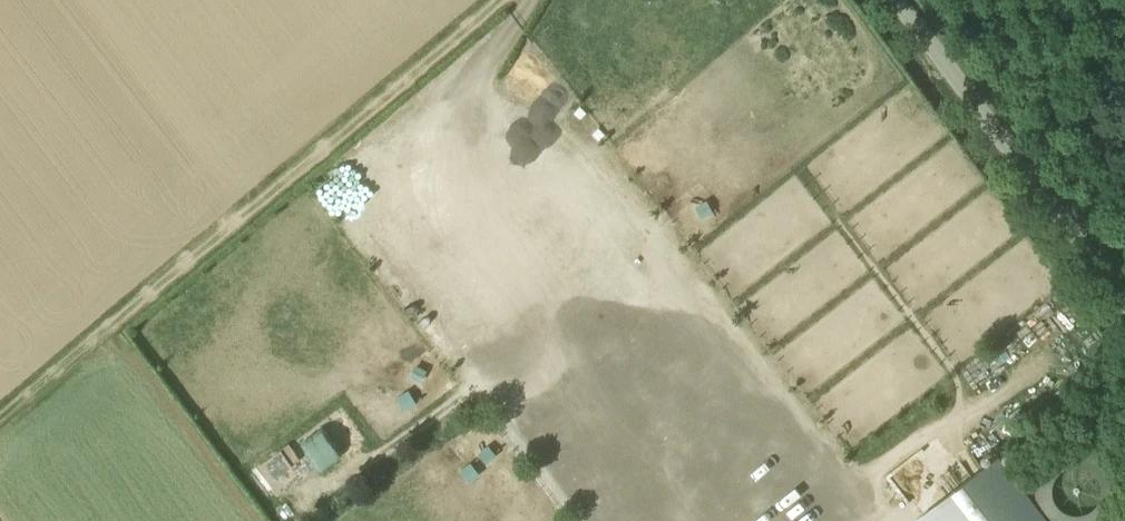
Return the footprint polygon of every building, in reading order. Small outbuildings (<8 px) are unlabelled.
[(473,299),(439,326),(461,353),(494,326),(473,299)] [(920,520),(1044,520),(996,459),(918,519),(920,520)]
